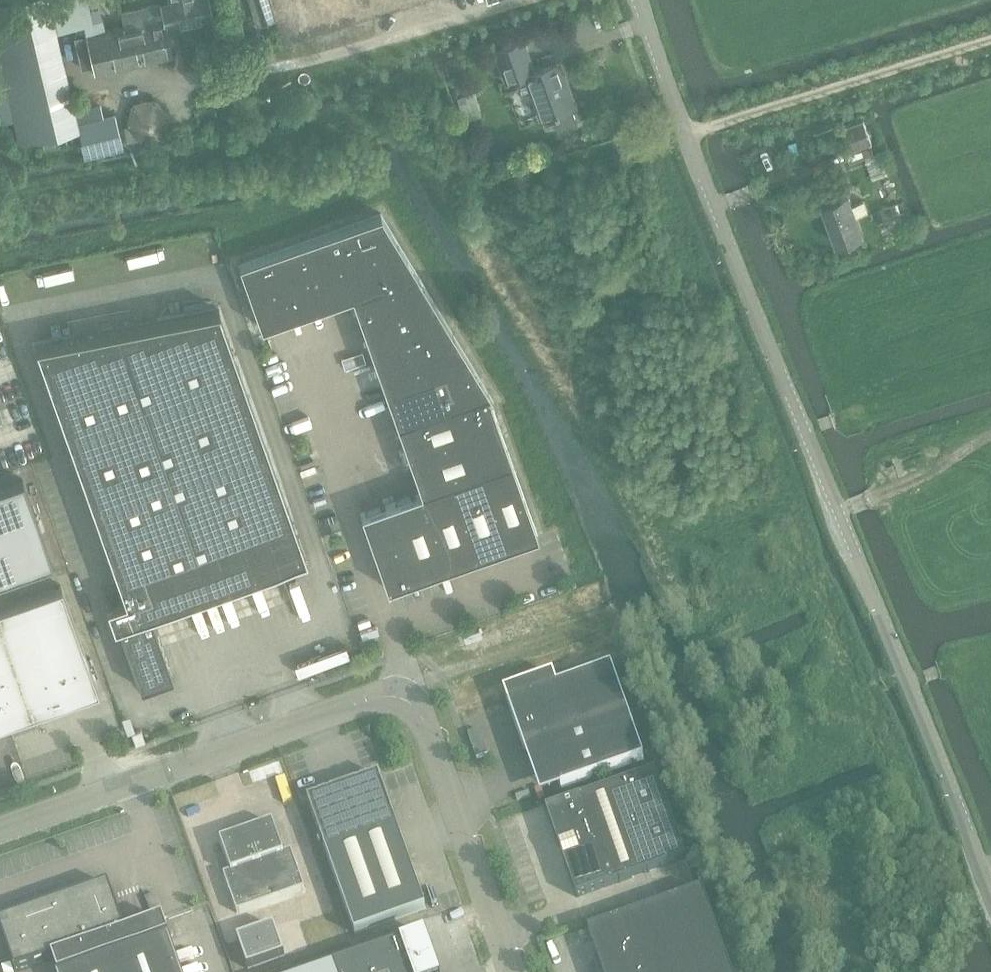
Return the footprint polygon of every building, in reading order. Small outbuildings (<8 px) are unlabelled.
[(171,2),(160,5),(121,14),(123,26),(105,30),(103,20),(92,22),(87,0),(11,0),(0,3),(0,85),(5,84),(18,143),(78,129),(84,155),(122,145),(115,114),(77,123),(55,31),(83,25),(85,35),(74,38),(81,69),(92,66),(94,73),(171,57),(165,28),(212,18),(208,0),(171,0),(171,2)] [(256,26),(276,20),(270,0),(249,0),(256,26)] [(347,8),(360,5),(361,8),(390,0),(345,0),(347,8)] [(469,7),(466,0),(453,0),(457,11),(469,7)] [(523,41),(494,51),(506,82),(525,75),(542,118),(556,113),(560,125),(561,128),(577,123),(572,108),(576,106),(570,89),(560,61),(556,62),(534,70),(523,41)] [(153,99),(133,104),(127,120),(131,131),(142,141),(162,136),(169,113),(153,99)] [(863,120),(841,128),(849,152),(846,153),(850,164),(865,158),(874,155),(873,154),(870,145),(872,144),(863,120)] [(864,201),(854,205),(849,192),(820,203),(828,224),(836,245),(850,239),(865,233),(858,215),(868,212),(864,201)] [(261,328),(352,296),(421,492),(360,513),(387,589),(538,536),(490,401),(494,400),(381,214),(238,264),(261,328)] [(173,678),(151,614),(306,559),(218,309),(35,346),(125,599),(111,604),(141,689),(173,678)] [(53,565),(23,480),(0,488),(0,583),(53,565)] [(98,690),(61,585),(0,607),(0,724),(98,690)] [(554,675),(504,692),(525,751),(545,744),(561,789),(644,760),(612,667),(558,686),(554,675)] [(577,898),(686,859),(656,773),(546,811),(577,898)] [(355,935),(427,910),(379,776),(308,802),(355,935)] [(231,873),(224,876),(237,914),(305,890),(291,852),(284,854),(273,824),(220,843),(231,873)] [(168,938),(169,938),(163,920),(126,933),(109,885),(0,924),(0,929),(15,971),(20,971),(53,960),(57,971),(180,971),(168,938)] [(596,968),(597,971),(731,971),(702,891),(589,932),(601,966),(596,968)] [(160,906),(150,910),(152,918),(163,914),(160,906)] [(275,927),(238,940),(239,943),(248,969),(285,956),(275,927)] [(322,971),(438,971),(425,936),(402,944),(401,944),(334,968),(322,971)]
